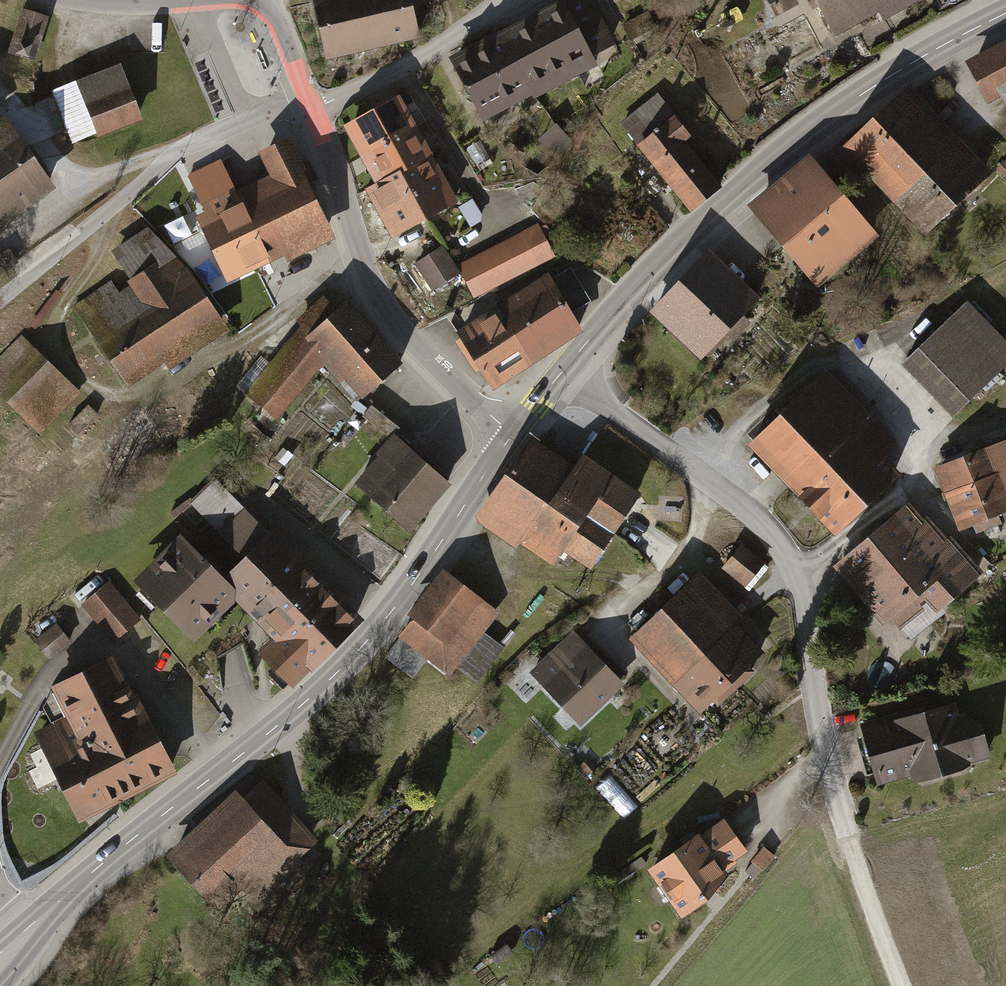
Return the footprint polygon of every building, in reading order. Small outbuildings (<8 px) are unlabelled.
[(410,0),(310,0),(325,61),(419,38),(410,0)] [(594,0),(563,0),(454,58),(487,121),(620,50),(594,0)] [(837,44),(881,19),(885,28),(934,0),(813,0),(837,44)] [(48,19),(19,10),(6,54),(35,63),(48,19)] [(966,60),(990,105),(1002,98),(1005,106),(1005,39),(966,60)] [(143,122),(120,63),(76,80),(99,139),(143,122)] [(994,175),(909,89),(847,150),(931,236),(994,175)] [(457,203),(398,98),(343,128),(377,188),(362,196),(387,242),(457,203)] [(59,187),(7,110),(0,115),(0,227),(59,187)] [(689,138),(672,118),(634,148),(688,215),(720,190),(683,143),(689,138)] [(288,260),(336,238),(288,138),(261,151),(272,175),(238,191),(222,157),(186,173),(205,212),(196,216),(227,282),(285,255),(288,260)] [(884,239),(813,156),(751,209),(822,292),(884,239)] [(554,257),(536,222),(456,262),(473,297),(554,257)] [(460,277),(443,251),(414,270),(432,296),(460,277)] [(761,298),(711,251),(650,316),(700,363),(761,298)] [(130,398),(226,339),(177,259),(115,297),(106,282),(72,303),(130,398)] [(580,329),(551,280),(501,309),(533,360),(580,329)] [(242,391),(274,420),(285,408),(323,368),(357,409),(405,369),(348,302),(337,310),(323,295),(296,316),(303,323),(242,391)] [(968,302),(905,366),(957,418),(1005,369),(1005,338),(968,302)] [(533,360),(501,309),(462,334),(493,384),(533,360)] [(79,396),(24,341),(0,365),(0,399),(38,437),(79,396)] [(896,437),(825,366),(747,443),(840,537),(904,473),(882,451),(896,437)] [(450,486),(393,437),(357,480),(414,528),(450,486)] [(594,570),(642,501),(581,459),(574,470),(531,441),(478,517),(557,571),(569,553),(594,570)] [(940,465),(964,528),(1005,512),(1005,441),(940,465)] [(364,618),(274,529),(269,534),(216,481),(192,506),(242,557),(224,576),(242,594),(236,600),(273,637),(258,652),(294,687),(364,618)] [(923,522),(909,507),(837,571),(887,626),(895,619),(903,628),(929,605),(939,616),(983,577),(930,517),(923,522)] [(183,533),(135,580),(196,640),(236,600),(242,594),(224,576),(183,533)] [(763,563),(743,548),(726,573),(746,587),(763,563)] [(499,614),(445,570),(408,616),(412,620),(399,637),(449,677),(499,614)] [(747,623),(698,575),(629,644),(706,719),(766,659),(738,632),(747,623)] [(110,580),(83,601),(114,640),(141,619),(110,580)] [(61,625),(42,641),(53,654),(72,638),(61,625)] [(484,673),(506,643),(488,630),(466,660),(484,673)] [(624,694),(570,636),(525,678),(578,735),(624,694)] [(129,699),(111,662),(59,688),(75,720),(44,735),(81,812),(169,769),(134,697),(129,699)] [(975,703),(860,730),(875,793),(915,783),(918,794),(971,781),(968,771),(990,766),(975,703)] [(234,798),(166,863),(230,930),(318,846),(261,786),(241,805),(234,798)] [(721,826),(647,882),(680,925),(754,869),(721,826)] [(754,858),(765,868),(778,854),(767,844),(754,858)]
